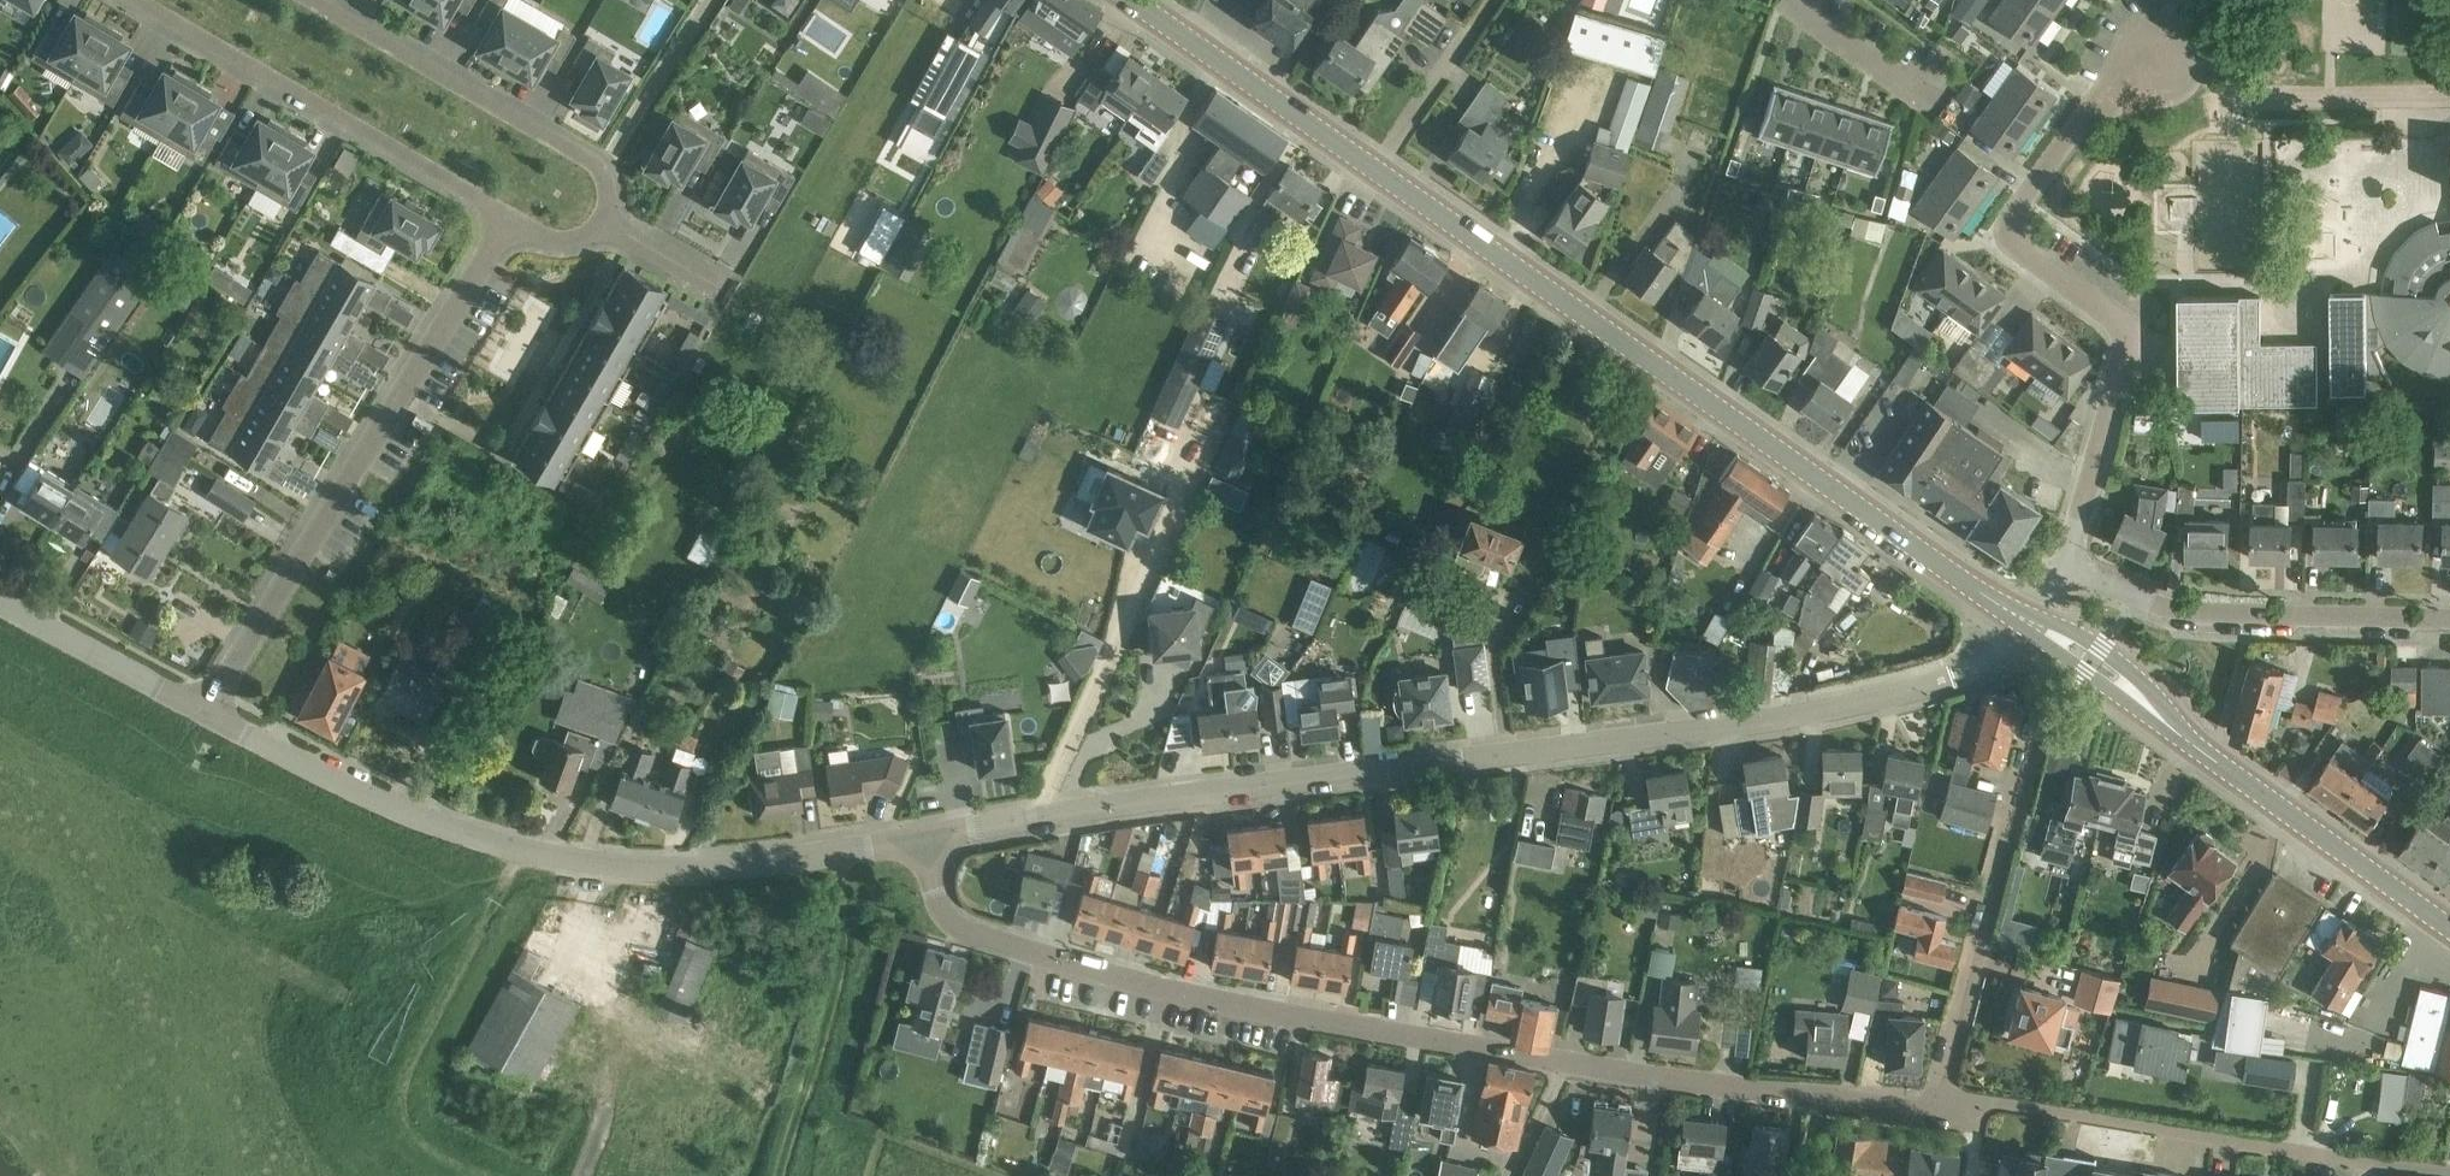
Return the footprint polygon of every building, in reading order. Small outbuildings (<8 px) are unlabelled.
[(38,10),(44,0),(21,0),(38,10)] [(420,0),(396,0),(414,10),(420,0)] [(414,10),(432,21),(435,16),(444,21),(456,0),(420,0),(414,10)] [(530,21),(503,6),(507,0),(487,0),(479,13),(494,22),(479,48),(488,53),(485,58),(503,69),(530,21)] [(731,9),(742,16),(752,0),(737,0),(731,9)] [(796,0),(775,0),(773,3),(791,11),(796,0)] [(967,16),(996,38),(1017,11),(1013,8),(1020,0),(980,0),(967,16)] [(1089,0),(1033,0),(1019,19),(1071,55),(1103,9),(1089,0)] [(1251,19),(1289,45),(1311,13),(1304,8),(1310,0),(1264,0),(1251,19)] [(1339,34),(1331,44),(1317,64),(1351,88),(1360,76),(1371,85),(1385,65),(1403,40),(1402,40),(1408,31),(1426,44),(1446,16),(1424,0),(1423,0),(1414,13),(1403,7),(1380,11),(1375,19),(1355,46),(1339,34)] [(1602,10),(1605,0),(1583,0),(1582,3),(1602,10)] [(1927,4),(1934,9),(1940,0),(1929,0),(1927,4)] [(1953,10),(1971,22),(1981,8),(1969,0),(1959,0),(1953,10)] [(2029,0),(2002,0),(1989,17),(2030,47),(2052,16),(2029,0)] [(2064,0),(2029,0),(2052,16),(2064,0)] [(1929,17),(1917,8),(1910,17),(1922,26),(1929,17)] [(73,80),(106,23),(88,13),(85,18),(76,12),(61,39),(46,30),(31,56),(73,80)] [(530,21),(503,69),(521,79),(524,74),(533,79),(548,53),(562,61),(577,36),(562,27),(556,37),(530,21)] [(106,23),(73,80),(115,104),(129,78),(115,70),(130,44),(121,38),(124,33),(106,23)] [(1961,24),(1951,37),(1960,44),(1970,31),(1961,24)] [(1553,62),(1645,89),(1655,54),(1563,28),(1553,62)] [(616,51),(589,36),(575,62),(589,70),(574,96),(585,103),(583,108),(603,120),(630,73),(610,61),(616,51)] [(709,36),(702,48),(713,55),(721,43),(709,36)] [(1101,99),(1128,119),(1137,105),(1158,75),(1129,55),(1130,55),(1129,54),(1115,74),(1103,65),(1080,97),(1095,107),(1101,99)] [(2016,66),(2002,85),(1994,97),(2034,126),(2056,95),(2016,66)] [(1660,67),(1641,118),(1671,129),(1688,77),(1660,67)] [(162,138),(195,81),(177,70),(174,75),(165,70),(150,97),(135,88),(120,114),(162,138)] [(1137,105),(1150,114),(1140,127),(1135,134),(1156,149),(1173,125),(1167,120),(1187,95),(1186,94),(1185,94),(1158,75),(1137,105)] [(1510,94),(1487,77),(1462,112),(1473,120),(1449,154),(1482,177),(1487,169),(1504,181),(1517,162),(1500,151),(1511,135),(1491,121),(1510,94)] [(195,81),(162,138),(203,162),(218,136),(204,128),(219,101),(210,96),(213,91),(195,81)] [(1954,97),(1970,108),(1982,92),(1966,81),(1954,97)] [(1756,135),(1786,145),(1803,93),(1773,83),(1773,84),(1774,85),(1758,134),(1757,133),(1756,135)] [(20,85),(8,95),(20,109),(32,98),(20,85)] [(1218,145),(1201,169),(1184,194),(1202,206),(1187,229),(1212,247),(1228,223),(1230,224),(1246,200),(1252,192),(1251,191),(1262,175),(1268,167),(1267,166),(1287,137),(1215,88),(1193,120),(1210,131),(1206,136),(1218,145)] [(819,105),(833,114),(843,99),(829,90),(819,105)] [(1021,146),(1049,160),(1076,107),(1047,93),(1033,123),(1021,146)] [(1786,145),(1816,155),(1833,103),(1803,93),(1786,145)] [(2012,156),(2034,126),(1994,97),(1971,127),(2012,156)] [(1816,155),(1846,165),(1863,113),(1833,103),(1816,155)] [(726,135),(680,108),(647,166),(667,177),(670,172),(681,179),(697,153),(711,161),(726,135)] [(810,108),(801,122),(823,134),(831,120),(810,108)] [(1893,123),(1863,113),(1846,165),(1876,175),(1877,173),(1875,173),(1892,124),(1893,124),(1893,123)] [(256,186),(289,129),(271,118),(268,123),(259,118),(244,145),(230,136),(214,162),(256,186)] [(1628,148),(1631,135),(1609,127),(1600,123),(1596,139),(1593,138),(1582,175),(1587,176),(1583,182),(1581,181),(1566,202),(1565,202),(1544,230),(1573,251),(1596,217),(1595,217),(1616,186),(1619,187),(1631,150),(1628,148)] [(1937,135),(1951,145),(1958,135),(1944,125),(1937,135)] [(289,129),(256,186),(297,210),(312,184),(298,176),(313,149),(305,144),(307,139),(289,129)] [(70,140),(59,150),(70,163),(82,153),(70,140)] [(1957,146),(1935,177),(1975,207),(1998,176),(1957,146)] [(749,148),(716,206),(736,217),(739,212),(751,219),(766,192),(780,201),(795,175),(749,148)] [(1156,149),(1139,174),(1152,183),(1169,158),(1156,149)] [(728,150),(719,165),(733,173),(742,158),(728,150)] [(1735,175),(1740,160),(1730,157),(1725,171),(1735,175)] [(1321,186),(1289,163),(1275,183),(1268,192),(1270,194),(1258,210),(1273,221),(1285,204),(1301,215),(1321,186)] [(102,179),(90,166),(80,175),(92,188),(102,179)] [(1063,191),(1049,177),(1036,190),(1051,204),(1063,191)] [(1953,237),(1975,207),(1935,177),(1912,208),(1953,237)] [(1801,200),(1804,190),(1789,186),(1786,196),(1801,200)] [(1901,186),(1898,199),(1910,202),(1913,189),(1901,186)] [(1819,194),(1804,190),(1801,200),(1816,204),(1819,194)] [(339,227),(331,242),(382,272),(399,242),(417,252),(423,241),(428,244),(440,224),(422,213),(425,208),(408,198),(405,203),(383,191),(356,237),(339,227)] [(1881,211),(1885,196),(1875,193),(1870,208),(1881,211)] [(1764,194),(1758,198),(1757,204),(1761,210),(1768,211),(1773,207),(1774,200),(1770,195),(1764,194)] [(1792,200),(1790,208),(1808,213),(1810,205),(1792,200)] [(886,208),(865,246),(883,256),(904,219),(886,208)] [(168,222),(155,215),(147,228),(160,236),(168,222)] [(1361,225),(1340,215),(1310,279),(1333,290),(1341,276),(1359,285),(1374,252),(1354,242),(1361,225)] [(1884,222),(1856,215),(1850,233),(1879,241),(1884,222)] [(929,230),(905,216),(904,219),(883,256),(881,261),(905,274),(929,230)] [(839,223),(830,218),(824,231),(832,235),(839,223)] [(1695,235),(1675,219),(1651,250),(1646,246),(1634,262),(1637,264),(1626,279),(1653,298),(1668,279),(1675,270),(1681,275),(1681,276),(1682,277),(1695,235)] [(2440,232),(2437,220),(2416,230),(2395,251),(2386,272),(2397,275),(2395,292),(2332,293),(2333,390),(2369,389),(2368,353),(2387,340),(2387,341),(2405,360),(2426,372),(2449,378),(2449,230),(2440,232)] [(1044,234),(1017,221),(997,263),(1012,271),(1016,263),(1027,269),(1044,234)] [(1447,260),(1411,236),(1392,265),(1402,272),(1380,304),(1400,318),(1422,287),(1427,290),(1447,260)] [(190,265),(197,254),(171,238),(164,249),(190,265)] [(1915,288),(1946,310),(1974,271),(1944,249),(1915,288)] [(297,278),(296,279),(356,314),(365,299),(383,310),(393,292),(320,250),(302,281),(297,278)] [(157,279),(117,251),(48,350),(88,377),(157,279)] [(226,291),(235,277),(216,265),(207,279),(226,291)] [(633,306),(649,279),(625,265),(609,292),(633,306)] [(284,275),(274,269),(268,279),(278,285),(284,275)] [(1974,271),(1946,310),(1979,334),(2007,295),(1974,271)] [(1704,292),(1683,320),(1716,343),(1736,316),(1724,307),(1739,286),(1723,274),(1707,294),(1704,292)] [(1312,286),(1295,278),(1283,305),(1300,313),(1312,286)] [(348,328),(356,314),(296,279),(278,310),(357,355),(366,339),(348,328)] [(664,287),(649,279),(633,306),(657,320),(668,299),(660,294),(664,287)] [(1507,301),(1480,283),(1459,313),(1461,314),(1442,342),(1463,356),(1482,328),(1487,331),(1507,301)] [(1772,294),(1755,288),(1743,322),(1760,328),(1772,294)] [(617,333),(633,306),(609,292),(594,320),(617,333)] [(680,309),(686,299),(673,292),(667,302),(680,309)] [(2241,295),(2179,295),(2179,297),(2180,297),(2181,403),(2180,403),(2180,405),(2319,403),(2318,342),(2262,342),(2261,295),(2241,295)] [(1043,311),(1023,297),(1016,307),(1036,322),(1043,311)] [(699,307),(686,299),(680,309),(693,317),(699,307)] [(1201,304),(1169,373),(1199,386),(1231,318),(1201,304)] [(633,306),(617,333),(641,347),(657,320),(633,306)] [(699,307),(693,317),(706,324),(712,314),(699,307)] [(282,314),(265,344),(320,376),(329,362),(347,372),(357,355),(278,310),(277,311),(282,314)] [(2063,335),(2032,313),(2004,351),(2035,374),(2063,335)] [(1746,364),(1775,385),(1797,355),(1801,356),(1810,336),(1783,317),(1771,334),(1769,332),(1746,364)] [(1904,333),(1921,345),(1931,331),(1914,319),(1904,333)] [(617,333),(594,320),(578,347),(601,361),(617,333)] [(1406,321),(1383,355),(1400,365),(1422,332),(1406,321)] [(1850,400),(1849,400),(1869,372),(1854,361),(1853,364),(1846,359),(1836,352),(1842,343),(1818,324),(1807,349),(1815,355),(1797,379),(1812,390),(1802,404),(1831,425),(1846,405),(1850,400)] [(690,329),(682,344),(692,349),(700,335),(690,329)] [(230,349),(239,354),(249,335),(241,330),(230,349)] [(641,347),(617,333),(601,361),(625,374),(641,347)] [(2035,374),(2067,398),(2095,359),(2063,335),(2035,374)] [(320,376),(265,344),(247,374),(242,372),(242,373),(320,418),(330,401),(312,391),(320,376)] [(684,364),(692,349),(682,344),(674,358),(684,364)] [(1964,378),(1983,353),(1970,344),(1967,348),(1959,360),(1952,369),(1964,378)] [(586,388),(601,361),(578,347),(562,374),(586,388)] [(1964,378),(1967,380),(1978,388),(1980,386),(1997,363),(1983,353),(1964,378)] [(698,372),(705,360),(698,356),(691,368),(698,372)] [(601,361),(586,388),(609,401),(625,374),(601,361)] [(1997,363),(1980,386),(1989,393),(2006,370),(1997,363)] [(1495,377),(1473,368),(1441,447),(1463,456),(1484,404),(1495,377)] [(311,435),(320,418),(242,373),(224,404),(284,439),(292,424),(311,435)] [(1180,427),(1199,386),(1169,373),(1150,413),(1152,414),(1180,427)] [(586,388),(562,374),(546,402),(570,415),(586,388)] [(1950,378),(1938,391),(1966,416),(1978,404),(1950,378)] [(660,379),(653,392),(663,398),(670,385),(660,379)] [(609,401),(586,388),(570,415),(593,429),(609,401)] [(655,410),(663,398),(653,392),(652,394),(642,388),(636,399),(646,405),(655,410)] [(1642,431),(1621,461),(1640,475),(1661,446),(1677,457),(1698,427),(1658,399),(1638,428),(1642,431)] [(2003,450),(1980,434),(1927,400),(1879,471),(1966,530),(1965,530),(1968,532),(1968,531),(2004,556),(2006,557),(2007,555),(2017,540),(2018,540),(2026,528),(2025,528),(2038,509),(2039,509),(2040,507),(1997,478),(2012,456),(2003,451),(2003,450)] [(554,442),(570,415),(546,402),(530,429),(554,442)] [(1213,464),(1239,475),(1266,413),(1240,402),(1213,464)] [(275,453),(284,439),(224,404),(223,405),(228,408),(210,439),(284,481),(294,464),(275,453)] [(2307,407),(2307,421),(2318,421),(2318,407),(2307,407)] [(2440,424),(2449,425),(2449,407),(2441,407),(2440,424)] [(652,416),(638,409),(634,416),(648,423),(652,416)] [(201,420),(190,413),(184,424),(195,430),(201,420)] [(570,415),(554,442),(577,456),(593,429),(570,415)] [(2203,416),(2203,437),(2239,437),(2239,416),(2203,416)] [(2054,442),(2076,458),(2084,427),(2072,418),(2063,429),(2054,442)] [(2054,442),(2063,429),(2051,421),(2042,434),(2054,442)] [(162,447),(187,462),(199,443),(195,440),(174,428),(162,447)] [(632,428),(624,442),(633,447),(641,433),(632,428)] [(554,442),(530,429),(515,456),(538,470),(554,442)] [(151,465),(162,447),(151,440),(140,458),(151,465)] [(1030,461),(1037,446),(1027,440),(1019,455),(1030,461)] [(2449,463),(2449,441),(2438,441),(2437,463),(2449,463)] [(577,456),(554,442),(538,470),(553,478),(557,472),(566,477),(577,456)] [(633,447),(624,442),(617,455),(626,460),(633,447)] [(174,483),(187,462),(162,447),(151,465),(149,468),(174,483)] [(1737,454),(1724,473),(1721,477),(1726,480),(1696,526),(1722,543),(1745,508),(1767,522),(1776,509),(1789,489),(1737,454)] [(2288,456),(2287,477),(2307,478),(2308,457),(2288,456)] [(61,474),(32,457),(21,471),(13,483),(29,493),(23,503),(53,521),(73,488),(58,479),(61,474)] [(2226,466),(2226,489),(2239,489),(2239,466),(2226,466)] [(1163,492),(1109,467),(1092,501),(1097,503),(1088,524),(1127,542),(1137,522),(1147,526),(1163,492)] [(1205,489),(1224,497),(1230,481),(1212,473),(1205,489)] [(226,484),(217,479),(208,493),(217,499),(226,484)] [(2290,479),(2289,516),(2306,516),(2307,479),(2290,479)] [(567,494),(576,498),(584,485),(575,480),(567,494)] [(151,490),(136,513),(147,520),(142,529),(167,544),(175,532),(179,535),(188,520),(184,517),(187,512),(168,500),(174,492),(157,482),(152,490),(151,490)] [(2178,509),(2179,489),(2170,487),(2136,482),(2132,505),(2129,511),(2128,511),(2114,541),(2135,551),(2136,552),(2136,551),(2147,556),(2147,557),(2148,557),(2153,559),(2163,537),(2167,529),(2162,527),(2165,521),(2167,508),(2178,509)] [(2436,498),(2435,524),(2446,524),(2445,559),(2449,559),(2449,483),(2436,482),(2436,498)] [(2195,485),(2179,483),(2179,489),(2178,509),(2178,512),(2195,513),(2195,485)] [(2369,484),(2354,483),(2353,499),(2368,499),(2369,484)] [(592,490),(584,485),(576,498),(584,503),(592,490)] [(105,539),(105,538),(112,528),(111,528),(121,511),(92,493),(89,497),(73,488),(53,521),(82,539),(88,529),(105,539)] [(601,494),(597,501),(606,507),(614,493),(606,488),(602,495),(601,494)] [(1693,496),(1676,488),(1670,499),(1687,507),(1689,504),(1693,496)] [(593,508),(597,501),(601,494),(592,490),(584,503),(593,508)] [(2381,558),(2423,559),(2424,522),(2396,521),(2397,497),(2371,496),(2370,522),(2382,523),(2381,558)] [(606,507),(597,501),(593,508),(589,515),(599,520),(606,507)] [(2253,558),(2291,558),(2292,522),(2275,521),(2276,502),(2254,502),(2253,558)] [(1814,556),(1820,561),(1841,530),(1815,512),(1794,542),(1799,545),(1782,569),(1797,580),(1814,556)] [(147,520),(136,513),(132,521),(120,514),(111,528),(123,535),(113,551),(131,562),(128,567),(143,576),(146,571),(149,573),(167,544),(142,529),(147,520)] [(1365,527),(1379,532),(1384,518),(1369,513),(1365,527)] [(1463,533),(1453,558),(1455,563),(1477,572),(1482,569),(1488,556),(1509,564),(1521,534),(1517,532),(1518,531),(1516,525),(1507,522),(1501,525),(1501,526),(1471,515),(1463,533)] [(2228,559),(2229,559),(2230,521),(2189,519),(2188,558),(2206,558),(2206,553),(2228,554),(2228,559)] [(1265,538),(1276,544),(1284,527),(1273,521),(1265,538)] [(2318,523),(2317,557),(2358,558),(2359,525),(2318,523)] [(722,538),(702,527),(688,554),(708,565),(722,538)] [(1804,626),(1793,640),(1788,661),(1798,662),(1816,635),(1819,636),(1838,610),(1828,603),(1844,581),(1858,590),(1870,574),(1858,565),(1860,562),(1858,561),(1869,546),(1855,537),(1843,529),(1844,528),(1842,527),(1841,530),(1820,561),(1826,565),(1809,589),(1799,622),(1804,626)] [(1405,539),(1391,569),(1407,576),(1421,546),(1405,539)] [(575,566),(566,581),(601,600),(610,586),(575,566)] [(1763,568),(1749,593),(1763,601),(1777,576),(1763,568)] [(1315,577),(1296,624),(1311,630),(1330,584),(1315,577)] [(1460,597),(1434,587),(1417,580),(1410,598),(1452,615),(1460,597)] [(423,593),(410,587),(389,629),(402,636),(423,593)] [(1150,609),(1152,631),(1155,655),(1171,653),(1189,661),(1194,650),(1199,650),(1198,641),(1214,605),(1196,596),(1193,605),(1150,609)] [(685,613),(671,606),(663,619),(662,619),(650,639),(667,649),(679,626),(685,613)] [(146,641),(147,640),(153,629),(156,625),(141,615),(131,632),(146,641)] [(1736,662),(1734,673),(1747,674),(1745,698),(1751,698),(1769,700),(1769,697),(1769,696),(1782,695),(1782,693),(1787,692),(1788,692),(1788,690),(1788,688),(1790,681),(1790,678),(1791,676),(1792,673),(1795,667),(1798,662),(1788,661),(1793,640),(1795,630),(1792,629),(1776,621),(1773,640),(1751,637),(1748,663),(1736,662)] [(1483,637),(1451,623),(1459,689),(1489,685),(1483,637)] [(1513,665),(1519,708),(1557,703),(1555,689),(1571,687),(1565,634),(1537,638),(1539,662),(1513,665)] [(1602,635),(1585,637),(1587,658),(1592,699),(1627,694),(1628,699),(1646,697),(1645,692),(1649,692),(1644,650),(1604,655),(1602,635)] [(391,673),(379,695),(425,719),(455,735),(475,698),(444,682),(413,665),(420,651),(420,650),(420,649),(419,647),(419,646),(418,645),(417,644),(416,643),(415,643),(414,642),(413,642),(411,642),(410,642),(409,643),(408,643),(407,644),(399,658),(391,673)] [(1684,647),(1676,645),(1666,685),(1689,709),(1727,704),(1733,679),(1734,673),(1736,662),(1738,657),(1684,646),(1684,647)] [(1098,653),(1092,647),(1069,652),(1086,674),(1098,653)] [(455,672),(467,677),(478,654),(466,649),(455,672)] [(2378,650),(2378,666),(2394,666),(2394,651),(2378,650)] [(1224,655),(1226,672),(1234,671),(1251,668),(1249,652),(1224,655)] [(322,670),(315,683),(350,701),(351,697),(364,673),(347,664),(330,655),(328,658),(323,655),(317,667),(322,670)] [(725,667),(739,675),(743,667),(729,659),(725,667)] [(2252,660),(2242,695),(2276,704),(2286,670),(2252,660)] [(2445,711),(2449,711),(2449,666),(2445,666),(2445,665),(2423,665),(2423,711),(2445,711)] [(2418,666),(2394,666),(2394,706),(2418,705),(2418,666)] [(1445,670),(1399,675),(1400,687),(1396,687),(1395,688),(1393,694),(1393,699),(1394,705),(1396,710),(1399,715),(1401,714),(1405,713),(1406,722),(1451,716),(1445,670)] [(1236,684),(1234,671),(1226,672),(1225,672),(1232,743),(1261,739),(1256,703),(1257,690),(1247,682),(1236,684)] [(1232,743),(1225,672),(1207,674),(1211,709),(1198,711),(1198,712),(1191,713),(1193,741),(1201,740),(1202,748),(1203,748),(1203,746),(1232,743)] [(1321,674),(1295,677),(1299,704),(1298,704),(1302,735),(1339,731),(1335,705),(1353,702),(1351,674),(1322,677),(1321,674)] [(548,759),(541,778),(570,789),(579,764),(588,767),(601,733),(615,739),(627,708),(633,710),(637,698),(579,678),(574,689),(568,687),(556,718),(570,722),(564,740),(544,733),(536,737),(533,747),(536,754),(548,759)] [(1051,679),(1052,696),(1070,695),(1069,678),(1051,679)] [(335,731),(350,701),(315,683),(300,713),(317,722),(335,731)] [(1283,685),(1262,687),(1267,726),(1288,723),(1283,685)] [(767,712),(793,718),(799,693),(773,687),(767,712)] [(2297,701),(2294,710),(2314,716),(2336,722),(2343,696),(2320,690),(2316,706),(2297,701)] [(1975,728),(2011,738),(2019,706),(2015,698),(1985,691),(1978,716),(1957,710),(1950,733),(1947,744),(1959,747),(1969,749),(1975,728)] [(630,719),(650,729),(663,704),(643,693),(630,719)] [(2233,730),(2249,734),(2266,739),(2276,704),(2242,695),(2233,730)] [(832,718),(834,701),(814,699),(812,717),(832,718)] [(977,739),(982,763),(1020,756),(1013,711),(1007,712),(1006,706),(985,710),(984,701),(957,706),(963,742),(977,739)] [(1364,711),(1365,746),(1381,746),(1379,710),(1364,711)] [(2314,716),(2294,710),(2292,720),(2311,726),(2314,716)] [(1190,711),(1174,713),(1165,747),(1194,744),(1193,741),(1191,713),(1190,711)] [(1402,728),(1395,723),(1386,724),(1388,740),(1403,738),(1402,728)] [(674,744),(680,730),(667,724),(660,738),(674,744)] [(1953,770),(1968,774),(1972,757),(2003,765),(2011,738),(1975,728),(1969,749),(1959,747),(1953,770)] [(693,749),(698,737),(684,731),(679,743),(693,749)] [(2345,740),(2332,758),(2331,757),(2311,785),(2340,806),(2383,745),(2375,739),(2367,747),(2361,744),(2358,749),(2345,740)] [(610,803),(642,814),(656,777),(646,773),(654,751),(632,743),(619,781),(610,803)] [(809,744),(755,751),(758,775),(750,777),(755,813),(804,806),(802,793),(816,791),(809,744)] [(2340,806),(2370,827),(2390,799),(2385,796),(2393,784),(2369,767),(2384,746),(2383,745),(2340,806)] [(829,764),(827,764),(828,772),(832,802),(865,797),(864,790),(877,788),(892,795),(909,761),(896,753),(849,760),(848,747),(827,750),(829,764)] [(1860,748),(1823,748),(1823,787),(1843,787),(1843,792),(1858,793),(1859,776),(1860,776),(1860,748)] [(2069,777),(2075,755),(2050,749),(2044,771),(2069,777)] [(1922,760),(1888,753),(1882,786),(1899,789),(1892,822),(1908,825),(1904,844),(1913,846),(1918,827),(1908,825),(1914,792),(1916,792),(1922,760)] [(1782,754),(1744,760),(1749,793),(1734,795),(1738,819),(1722,822),(1724,835),(1769,828),(1766,806),(1789,802),(1782,754)] [(656,777),(642,814),(672,825),(686,788),(682,787),(690,765),(672,758),(664,780),(656,777)] [(2427,772),(2407,759),(2401,767),(2421,781),(2427,772)] [(1689,800),(1684,770),(1647,775),(1652,805),(1629,808),(1633,835),(1667,830),(1666,823),(1692,818),(1689,800)] [(1968,774),(1953,770),(1949,781),(1940,817),(1986,829),(1995,793),(1965,785),(1968,774)] [(2081,817),(2100,821),(2112,774),(2097,771),(2095,774),(2090,773),(2090,774),(2076,770),(2066,811),(2060,809),(2053,835),(2047,834),(2042,851),(2070,858),(2081,817)] [(2112,774),(2100,821),(2119,827),(2113,847),(2133,852),(2132,858),(2149,863),(2157,835),(2134,828),(2143,792),(2130,789),(2131,784),(2125,782),(2126,778),(2112,774)] [(1606,796),(1566,787),(1561,809),(1560,809),(1554,840),(1589,848),(1595,816),(1602,817),(1606,796)] [(1822,791),(1799,787),(1793,821),(1817,825),(1822,791)] [(1464,820),(1489,820),(1489,798),(1464,797),(1464,820)] [(1433,803),(1395,809),(1397,829),(1383,831),(1387,863),(1413,860),(1411,846),(1438,842),(1436,828),(1433,803)] [(1886,810),(1867,806),(1862,834),(1882,838),(1886,810)] [(1609,825),(1625,823),(1623,809),(1611,810),(1609,825)] [(1364,812),(1336,816),(1340,854),(1357,852),(1360,871),(1371,870),(1364,812)] [(2401,849),(2446,881),(2449,875),(2449,815),(2449,814),(2444,820),(2442,819),(2434,830),(2421,821),(2401,849)] [(1324,856),(1340,854),(1336,816),(1308,819),(1315,876),(1327,875),(1324,856)] [(1284,822),(1256,825),(1261,864),(1277,861),(1282,900),(1298,900),(1306,900),(1304,886),(1301,866),(1289,867),(1284,822)] [(1131,824),(1116,826),(1114,833),(1127,836),(1131,824)] [(1245,866),(1261,864),(1256,825),(1228,829),(1229,840),(1212,842),(1216,873),(1233,871),(1235,887),(1247,885),(1245,866)] [(2189,887),(2167,917),(2184,930),(2221,879),(2235,860),(2215,846),(2215,845),(2212,843),(2213,842),(2212,837),(2212,836),(2206,832),(2201,832),(2199,834),(2197,832),(2169,872),(2189,887)] [(1530,841),(1519,839),(1517,853),(1528,855),(1530,841)] [(1139,868),(1149,871),(1153,855),(1143,852),(1139,868)] [(1026,871),(1017,908),(1028,911),(1047,915),(1056,879),(1070,882),(1075,862),(1047,855),(1042,875),(1026,871)] [(1388,865),(1392,890),(1404,888),(1400,863),(1388,865)] [(1137,905),(1139,906),(1149,909),(1155,894),(1160,874),(1149,871),(1139,868),(1133,887),(1143,890),(1137,905)] [(1100,932),(1111,897),(1095,892),(1100,873),(1089,870),(1072,923),(1100,932)] [(1946,881),(1906,871),(1902,890),(1941,900),(1946,881)] [(1622,873),(1616,877),(1615,884),(1619,889),(1628,890),(1633,887),(1634,880),(1631,875),(1622,873)] [(2227,987),(2218,1044),(2258,1049),(2267,993),(2265,993),(2322,903),(2320,902),(2320,903),(2302,892),(2303,892),(2292,885),(2291,885),(2274,874),(2272,873),(2229,941),(2239,947),(2227,987)] [(2135,874),(2133,882),(2138,891),(2145,893),(2149,878),(2135,874)] [(1316,884),(1304,886),(1306,900),(1316,899),(1316,884)] [(1789,908),(1792,888),(1783,887),(1779,906),(1789,908)] [(1195,924),(1206,927),(1214,900),(1211,900),(1212,898),(1202,895),(1199,904),(1189,900),(1183,919),(1167,914),(1157,949),(1185,957),(1195,924)] [(1100,932),(1128,940),(1139,906),(1137,905),(1111,897),(1100,932)] [(1646,913),(1656,915),(1659,901),(1644,898),(1642,905),(1646,913)] [(1288,926),(1293,927),(1298,900),(1282,900),(1270,899),(1266,917),(1265,917),(1261,937),(1245,934),(1239,970),(1266,975),(1273,937),(1285,940),(1288,926)] [(1309,945),(1317,899),(1316,899),(1306,900),(1298,900),(1293,927),(1299,928),(1290,979),(1318,984),(1324,948),(1309,945)] [(1374,901),(1368,929),(1367,938),(1376,942),(1372,965),(1372,966),(1371,972),(1372,972),(1373,971),(1385,974),(1386,975),(1387,968),(1406,972),(1412,943),(1398,940),(1403,915),(1385,912),(1389,899),(1374,901)] [(1214,900),(1206,927),(1217,931),(1211,965),(1239,970),(1245,934),(1229,931),(1233,912),(1232,912),(1233,900),(1214,900)] [(1368,929),(1374,901),(1359,900),(1354,926),(1368,929)] [(658,1008),(680,1018),(684,1019),(714,948),(706,944),(709,937),(709,929),(706,921),(703,916),(693,903),(690,901),(676,932),(688,936),(658,1008)] [(2382,940),(2325,905),(2305,939),(2334,957),(2325,971),(2325,970),(2312,991),(2340,1009),(2349,1014),(2363,993),(2353,987),(2382,940)] [(1139,906),(1128,940),(1157,949),(1167,914),(1149,909),(1139,906)] [(1900,906),(1895,926),(1920,932),(1914,954),(1950,964),(1956,942),(1939,938),(1945,916),(1938,915),(1900,906)] [(1025,924),(1028,911),(1017,908),(1013,921),(1025,924)] [(1678,912),(1660,909),(1658,925),(1675,928),(1678,912)] [(1999,938),(2028,946),(2034,921),(2005,913),(1999,938)] [(1850,926),(1873,931),(1875,922),(1852,916),(1850,926)] [(1784,919),(1782,927),(1798,930),(1799,921),(1784,919)] [(1428,936),(1421,967),(1438,970),(1432,1004),(1467,1010),(1470,996),(1482,998),(1486,971),(1491,972),(1494,952),(1482,950),(1479,970),(1475,969),(1475,967),(1457,964),(1461,942),(1460,942),(1444,940),(1447,924),(1431,921),(1428,936)] [(1324,948),(1318,984),(1346,989),(1356,933),(1344,931),(1341,951),(1324,948)] [(1672,971),(1674,947),(1650,945),(1648,969),(1672,971)] [(502,988),(467,1050),(530,1086),(577,1002),(530,976),(541,956),(525,946),(502,988)] [(966,957),(929,947),(920,978),(913,976),(908,996),(922,1000),(915,1024),(944,1031),(955,990),(957,990),(966,957)] [(1760,989),(1762,967),(1737,964),(1734,986),(1760,989)] [(2122,977),(2084,967),(2075,1000),(2111,1009),(2122,977)] [(1881,974),(1851,968),(1842,1006),(1873,1012),(1881,974)] [(1412,1001),(1418,976),(1402,972),(1396,997),(1412,1001)] [(1589,1003),(1584,1030),(1616,1035),(1623,996),(1606,993),(1608,978),(1578,973),(1574,1001),(1589,1003)] [(2164,1011),(2170,979),(2152,975),(2145,1007),(2164,1011)] [(1695,982),(1664,978),(1661,1007),(1655,1006),(1650,1043),(1695,1049),(1699,1012),(1691,1011),(1695,982)] [(1882,978),(1880,996),(1898,996),(1898,979),(1882,978)] [(1491,990),(1486,1014),(1514,1020),(1511,1039),(1549,1047),(1557,1006),(1521,999),(1524,987),(1493,981),(1491,990)] [(2220,990),(2199,985),(2192,1018),(2213,1022),(2220,990)] [(2449,1073),(2449,992),(2422,985),(2417,1004),(2410,1002),(2406,1018),(2413,1020),(2403,1062),(2449,1073)] [(2022,986),(2009,1032),(2056,1045),(2056,1042),(2068,1045),(2074,1024),(2064,1022),(2068,1006),(2061,1004),(2063,997),(2022,986)] [(1876,999),(1868,1034),(1887,1036),(1885,1064),(1919,1067),(1923,1017),(1902,1015),(1903,1001),(1876,999)] [(1808,1039),(1806,1058),(1844,1061),(1848,1012),(1797,1008),(1794,1038),(1808,1039)] [(1050,1056),(1058,1023),(1029,1016),(1016,1069),(1028,1072),(1033,1052),(1050,1056)] [(2199,1034),(2116,1018),(2108,1056),(2109,1056),(2110,1054),(2115,1055),(2115,1058),(2127,1060),(2127,1058),(2133,1059),(2133,1061),(2134,1062),(2135,1059),(2156,1064),(2155,1066),(2157,1066),(2157,1064),(2184,1070),(2189,1045),(2196,1047),(2199,1034)] [(1064,1123),(1067,1110),(1079,1063),(1086,1030),(1058,1023),(1050,1056),(1046,1075),(1063,1079),(1052,1120),(1064,1123)] [(1011,1069),(1020,1031),(1002,1027),(993,1064),(1011,1069)] [(1085,1084),(1103,1088),(1107,1070),(1115,1036),(1086,1030),(1079,1063),(1067,1110),(1078,1113),(1085,1084)] [(1143,1043),(1115,1036),(1107,1070),(1124,1074),(1119,1094),(1130,1097),(1143,1043)] [(1181,1088),(1189,1054),(1161,1047),(1148,1101),(1161,1104),(1166,1085),(1181,1088)] [(1304,1051),(1295,1103),(1334,1110),(1339,1077),(1326,1075),(1327,1065),(1330,1065),(1331,1056),(1304,1051)] [(2245,1052),(2242,1071),(2241,1078),(2289,1085),(2293,1059),(2245,1052)] [(1189,1054),(1181,1088),(1178,1103),(1207,1110),(1211,1095),(1219,1061),(1189,1054)] [(1484,1084),(1472,1136),(1516,1147),(1529,1094),(1534,1070),(1489,1060),(1484,1084)] [(1247,1068),(1219,1061),(1211,1095),(1207,1110),(1206,1112),(1198,1145),(1191,1173),(1203,1175),(1212,1135),(1213,1135),(1217,1116),(1220,1116),(1224,1098),(1239,1102),(1247,1068)] [(1404,1068),(1367,1062),(1363,1085),(1354,1084),(1349,1108),(1395,1115),(1396,1106),(1398,1107),(1404,1068)] [(2405,1099),(2409,1069),(2403,1068),(2395,1067),(2387,1066),(2385,1066),(2381,1096),(2405,1099)] [(1262,1128),(1259,1142),(1270,1144),(1278,1113),(1267,1110),(1275,1074),(1247,1068),(1239,1102),(1255,1106),(1251,1125),(1262,1128)] [(2409,1082),(2408,1088),(2406,1103),(2407,1103),(2423,1106),(2429,1073),(2411,1071),(2409,1082)] [(1461,1078),(1428,1073),(1421,1115),(1444,1119),(1441,1137),(1455,1140),(1460,1118),(1454,1117),(1461,1078)] [(2082,1093),(2075,1090),(2072,1099),(2079,1102),(2082,1093)] [(1595,1105),(1589,1144),(1603,1146),(1600,1174),(1612,1175),(1623,1175),(1632,1110),(1595,1105)] [(1198,1145),(1206,1112),(1194,1109),(1193,1109),(1186,1143),(1198,1145)] [(1294,1117),(1278,1113),(1270,1144),(1266,1160),(1267,1160),(1267,1162),(1282,1165),(1294,1117)] [(1724,1121),(1685,1116),(1679,1165),(1712,1168),(1719,1152),(1721,1152),(1724,1121)] [(1523,1174),(1527,1175),(1555,1175),(1573,1137),(1546,1124),(1523,1174)] [(1754,1124),(1751,1145),(1746,1145),(1744,1163),(1747,1163),(1745,1175),(1763,1175),(1764,1165),(1782,1167),(1786,1128),(1754,1124)] [(1959,1150),(1870,1135),(1870,1134),(1839,1129),(1831,1175),(1955,1175),(1959,1150)] [(1058,1135),(1048,1168),(1067,1173),(1077,1140),(1058,1135)] [(1147,1159),(1153,1138),(1138,1135),(1132,1156),(1147,1159)] [(2046,1152),(2031,1149),(2027,1150),(2024,1152),(2023,1155),(2004,1154),(2004,1157),(1999,1156),(1998,1162),(1997,1164),(1998,1164),(1997,1169),(1991,1168),(1990,1175),(2042,1175),(2046,1152)] [(2092,1166),(2094,1167),(2096,1155),(2094,1155),(2094,1159),(2046,1152),(2042,1175),(2091,1175),(2092,1166)] [(1460,1164),(1441,1160),(1438,1175),(1457,1175),(1460,1164)] [(1460,1164),(1457,1175),(1476,1175),(1478,1169),(1460,1164)] [(2094,1167),(2092,1166),(2091,1175),(2149,1175),(2094,1167)]
